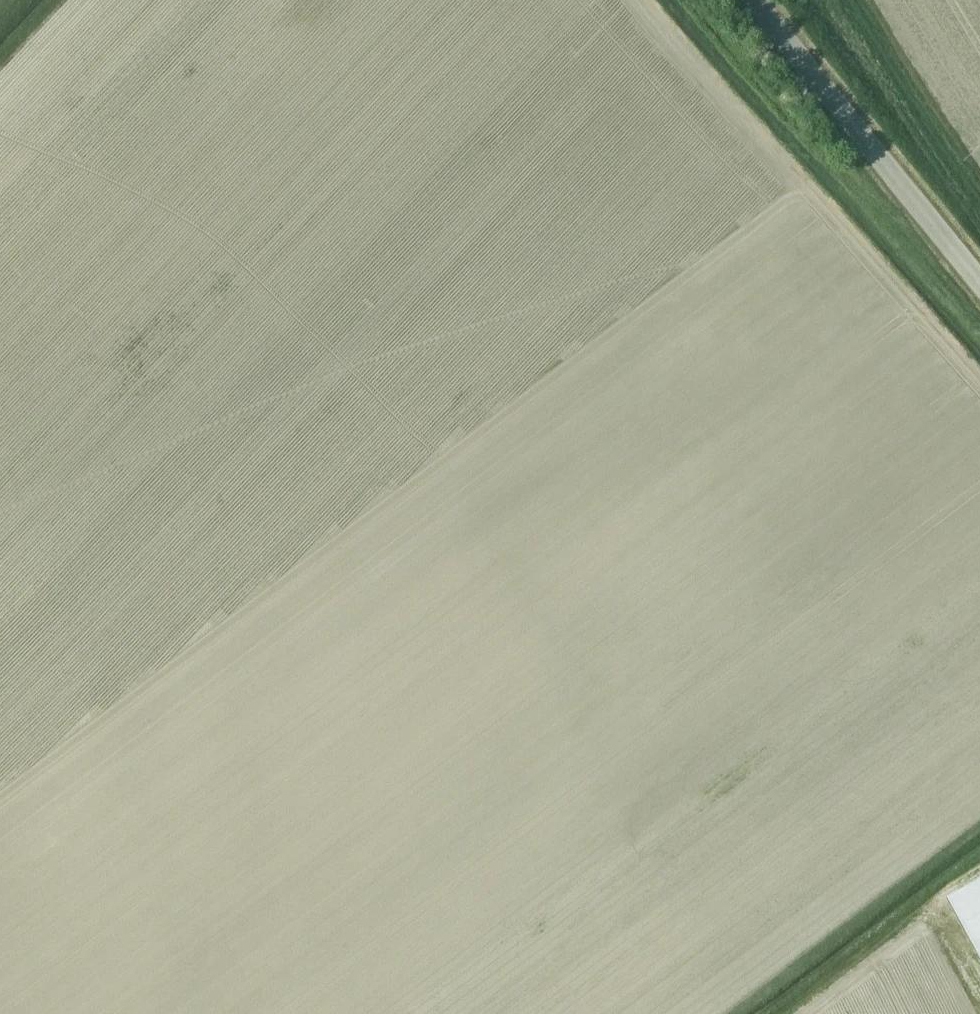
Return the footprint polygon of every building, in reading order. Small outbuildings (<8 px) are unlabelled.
[(953,899),(979,950),(979,885),(953,899)]
